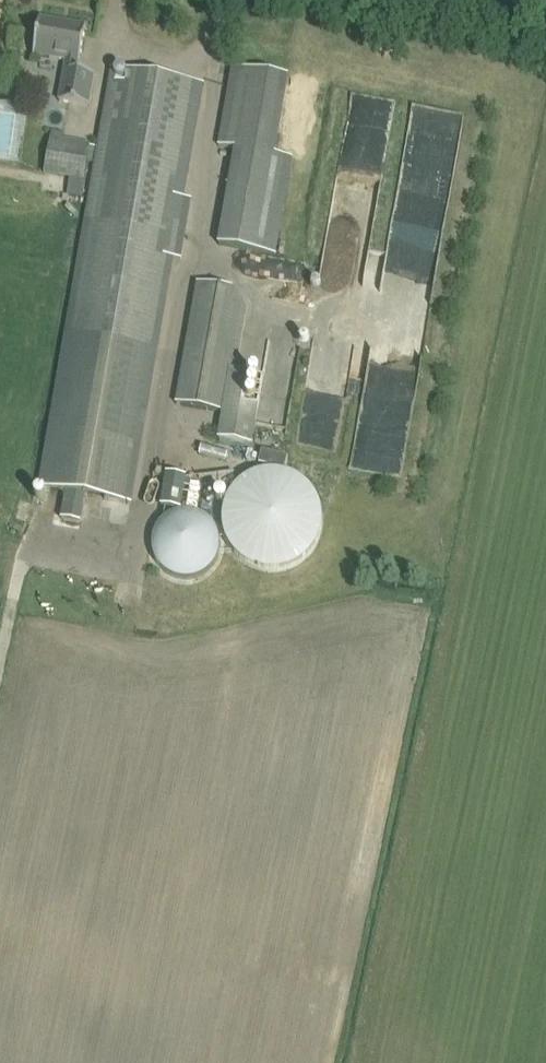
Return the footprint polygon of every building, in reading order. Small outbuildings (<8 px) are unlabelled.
[(87,27),(40,19),(34,56),(67,62),(60,102),(89,107),(94,75),(77,72),(79,64),(80,64),(87,27)] [(219,146),(236,149),(275,156),(289,78),(232,68),(219,146)] [(113,69),(66,338),(156,354),(173,255),(184,195),(203,85),(113,69)] [(45,175),(84,181),(87,165),(60,161),(63,140),(64,134),(52,132),(45,175)] [(89,144),(63,140),(60,161),(87,165),(89,144)] [(275,156),(236,149),(219,246),(275,256),(292,159),(275,156)] [(199,275),(176,404),(222,412),(229,370),(241,298),(233,280),(199,275)] [(66,338),(40,488),(41,489),(66,493),(63,512),(82,516),(86,496),(130,504),(156,354),(66,338)] [(245,373),(229,370),(222,412),(217,439),(252,445),(259,406),(240,403),(245,373)] [(260,573),(275,573),(290,569),(302,561),(312,550),(318,536),(320,522),(318,507),(311,494),(302,484),(290,476),(276,472),(262,472),(249,476),(237,483),(227,494),(220,507),(218,521),(220,536),(225,549),(235,560),(247,568),(260,573)] [(175,579),(188,580),(199,577),(209,569),(215,560),(218,548),(217,536),(212,525),(204,517),(194,512),(183,510),(172,512),(162,518),(154,526),(149,538),(149,551),(154,564),(163,574),(175,579)]
